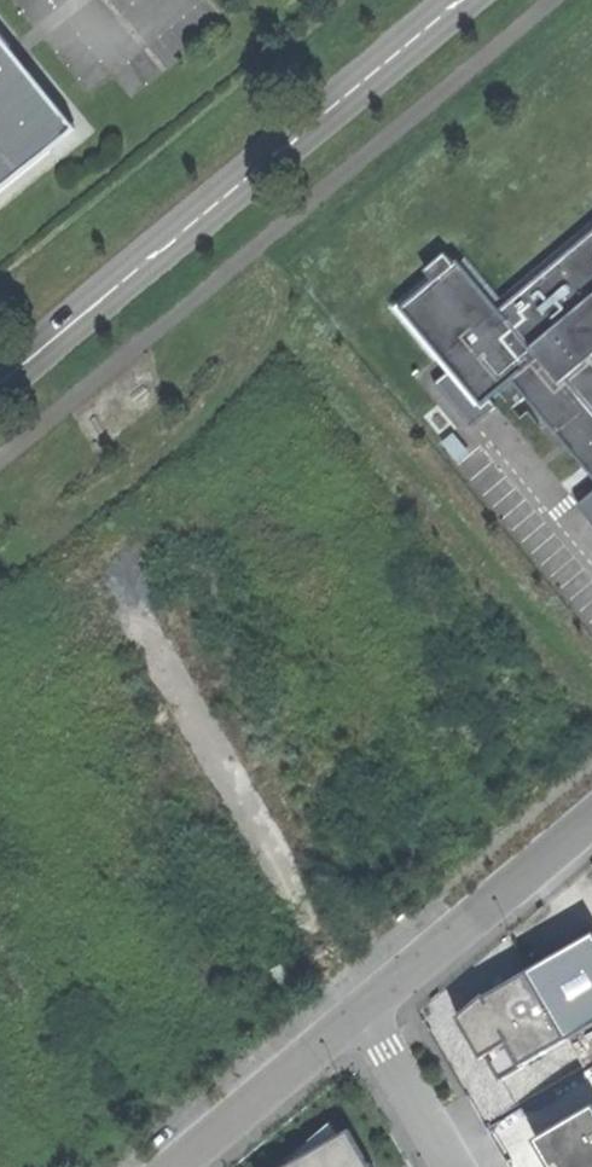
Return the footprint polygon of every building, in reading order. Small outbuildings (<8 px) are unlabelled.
[(88,133),(23,58),(0,33),(0,203),(88,133)] [(462,264),(402,314),(485,411),(515,386),(591,475),(591,237),(503,313),(462,264)] [(489,997),(462,1017),(499,1081),(591,1027),(591,938),(489,997)] [(287,999),(299,991),(284,964),(271,971),(287,999)] [(541,1141),(555,1166),(591,1166),(591,1114),(541,1141)] [(353,1133),(293,1166),(373,1166),(353,1133)]
